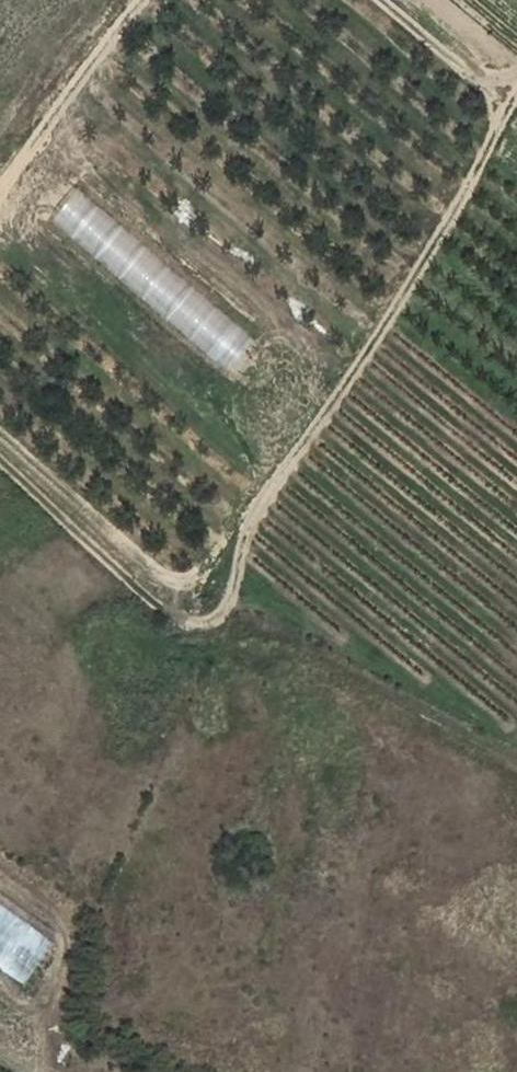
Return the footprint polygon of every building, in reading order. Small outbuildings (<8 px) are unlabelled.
[(25,984),(57,941),(0,899),(0,965),(25,984)]
